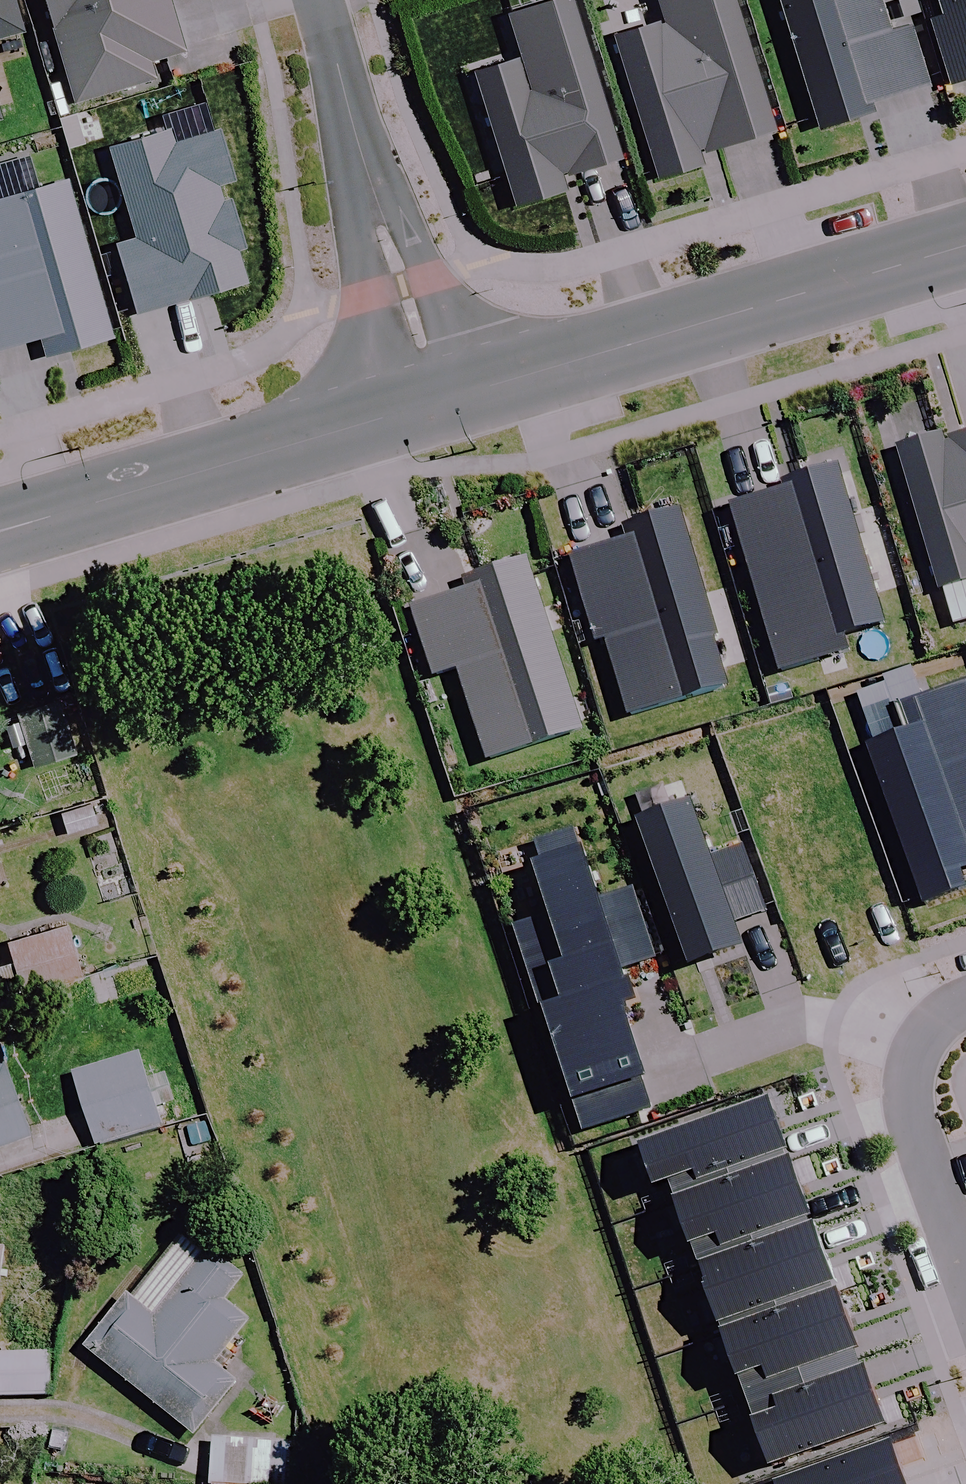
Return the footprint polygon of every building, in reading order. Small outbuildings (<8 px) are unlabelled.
[(21,33),(11,0),(0,0),(0,39),(21,33)] [(70,104),(154,80),(149,63),(181,54),(165,0),(40,0),(70,104)] [(568,0),(567,0),(507,18),(521,62),(473,76),(514,208),(565,193),(560,178),(617,161),(568,0)] [(657,181),(701,167),(697,156),(774,133),(733,0),(656,0),(664,24),(614,40),(657,181)] [(817,131),(870,115),(867,104),(926,86),(909,30),(887,36),(876,0),(777,0),(817,131)] [(949,88),(965,83),(965,0),(922,0),(949,88)] [(114,248),(135,319),(246,286),(236,254),(243,252),(230,202),(221,204),(217,190),(226,186),(212,134),(173,146),(169,133),(107,150),(134,241),(114,248)] [(37,343),(42,361),(111,341),(65,183),(0,202),(0,353),(37,343)] [(894,447),(938,590),(965,581),(965,433),(939,441),(937,434),(894,447)] [(781,486),(726,503),(777,672),(843,652),(838,635),(880,622),(833,466),(780,482),(781,486)] [(622,538),(565,556),(592,640),(603,637),(628,716),(721,686),(705,635),(716,632),(676,509),(619,528),(622,538)] [(580,728),(525,559),(461,580),(464,589),(408,607),(430,676),(453,669),(482,759),(580,728)] [(864,744),(921,905),(963,890),(956,871),(965,868),(965,696),(962,683),(897,706),(906,729),(864,744)] [(73,759),(59,704),(17,715),(31,770),(73,759)] [(87,783),(52,794),(65,837),(100,827),(87,783)] [(683,803),(629,822),(681,968),(735,949),(727,926),(762,913),(739,848),(703,861),(683,803)] [(591,901),(567,831),(532,844),(538,863),(526,867),(544,916),(505,930),(567,1105),(572,1103),(582,1133),(646,1110),(611,1012),(629,1006),(616,971),(654,958),(629,888),(591,901)] [(80,973),(66,928),(7,945),(20,990),(80,973)] [(160,1132),(137,1056),(73,1075),(96,1152),(160,1132)] [(0,1063),(0,1147),(26,1138),(0,1063)] [(761,1102),(632,1150),(647,1188),(663,1182),(670,1202),(783,1160),(761,1102)] [(807,1224),(783,1160),(670,1202),(665,1204),(690,1268),(807,1224)] [(833,1291),(807,1224),(690,1268),(715,1335),(833,1291)] [(241,1282),(185,1236),(133,1299),(89,1353),(195,1439),(236,1388),(214,1371),(242,1337),(215,1314),(241,1282)] [(858,1359),(833,1291),(715,1335),(711,1337),(737,1404),(858,1359)] [(52,1359),(0,1358),(0,1399),(51,1401),(52,1359)] [(884,1426),(858,1359),(737,1404),(762,1471),(884,1426)] [(212,1441),(210,1483),(313,1483),(314,1445),(212,1441)]
